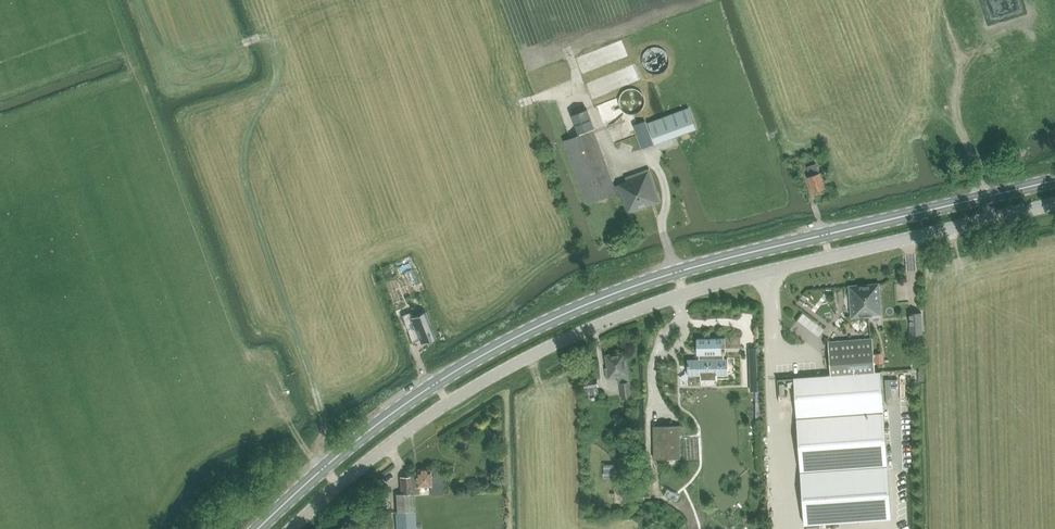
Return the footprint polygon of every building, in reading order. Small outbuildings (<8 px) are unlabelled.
[(999,51),(1006,47),(1003,41),(996,44),(999,51)] [(641,106),(642,103),(641,100),(641,97),(639,94),(637,92),(635,90),(632,89),(630,88),(627,88),(623,88),(621,89),(618,90),(616,92),(614,94),(613,96),(611,99),(611,102),(611,104),(612,107),(613,110),(615,113),(617,115),(620,117),(624,118),(626,118),(629,118),(631,117),(635,116),(637,114),(639,112),(640,109),(641,106)] [(691,108),(648,118),(654,141),(697,130),(691,108)] [(571,116),(578,134),(578,135),(564,140),(587,204),(620,192),(628,213),(661,201),(649,169),(625,178),(627,181),(614,186),(593,129),(594,129),(587,110),(571,116)] [(980,140),(1002,120),(995,113),(974,133),(980,140)] [(633,125),(642,148),(653,144),(645,121),(633,125)] [(807,177),(813,193),(825,189),(819,173),(816,164),(807,167),(810,176),(807,177)] [(849,286),(851,318),(881,316),(878,284),(849,286)] [(393,301),(395,307),(401,305),(399,298),(393,301)] [(429,341),(436,338),(426,312),(425,312),(427,316),(412,322),(411,317),(410,318),(408,313),(402,315),(412,343),(419,340),(427,337),(429,341)] [(921,313),(912,313),(914,329),(922,328),(921,313)] [(700,359),(687,359),(688,376),(700,375),(700,371),(716,370),(716,375),(728,375),(728,358),(723,358),(723,354),(725,354),(725,338),(697,338),(697,355),(700,355),(700,359)] [(872,338),(828,342),(830,375),(875,372),(872,338)] [(607,368),(605,368),(606,378),(617,376),(618,383),(620,382),(622,398),(631,397),(625,352),(605,355),(607,368)] [(830,375),(794,378),(796,416),(796,417),(883,411),(883,409),(880,371),(875,372),(830,375)] [(280,391),(284,400),(289,398),(285,389),(280,391)] [(883,411),(796,417),(800,471),(887,465),(884,423),(883,411)] [(675,426),(653,426),(654,459),(675,459),(675,426)] [(887,465),(800,471),(804,524),(842,522),(891,518),(887,465)] [(400,477),(401,494),(401,495),(412,494),(419,494),(419,487),(430,486),(431,495),(443,495),(442,475),(430,476),(430,471),(427,471),(427,468),(418,469),(419,471),(416,471),(416,478),(411,478),(411,477),(400,477)] [(401,494),(396,494),(397,512),(400,512),(413,512),(412,494),(401,495),(401,494)] [(396,514),(397,528),(414,528),(414,513),(396,514)]
